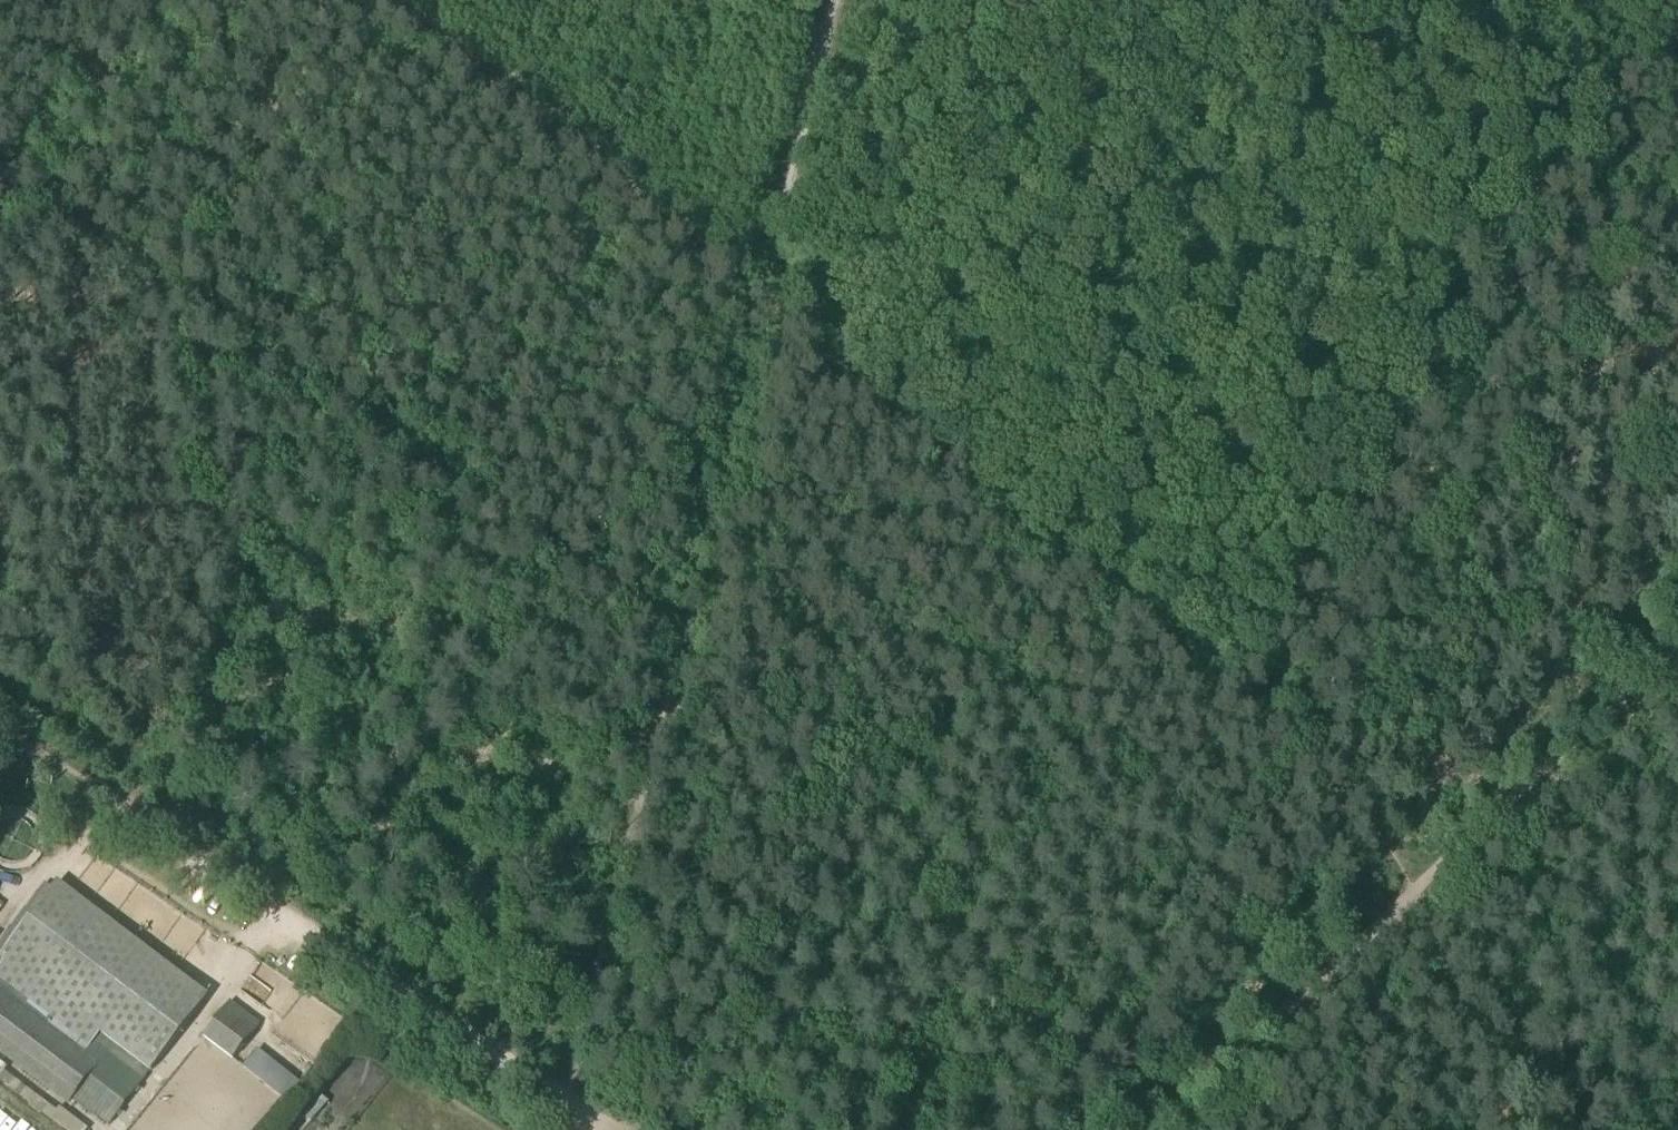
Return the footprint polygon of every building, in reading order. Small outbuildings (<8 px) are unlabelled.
[(57,879),(0,952),(0,957),(5,960),(0,967),(0,988),(81,1050),(97,1029),(150,1069),(207,994),(57,879)] [(68,1105),(72,1099),(107,1126),(144,1078),(94,1041),(83,1056),(0,992),(0,1054),(68,1105)] [(201,1039),(231,1061),(259,1024),(229,1002),(201,1039)] [(319,1115),(307,1105),(287,1129),(298,1129),(308,1119),(313,1123),(319,1115)]
